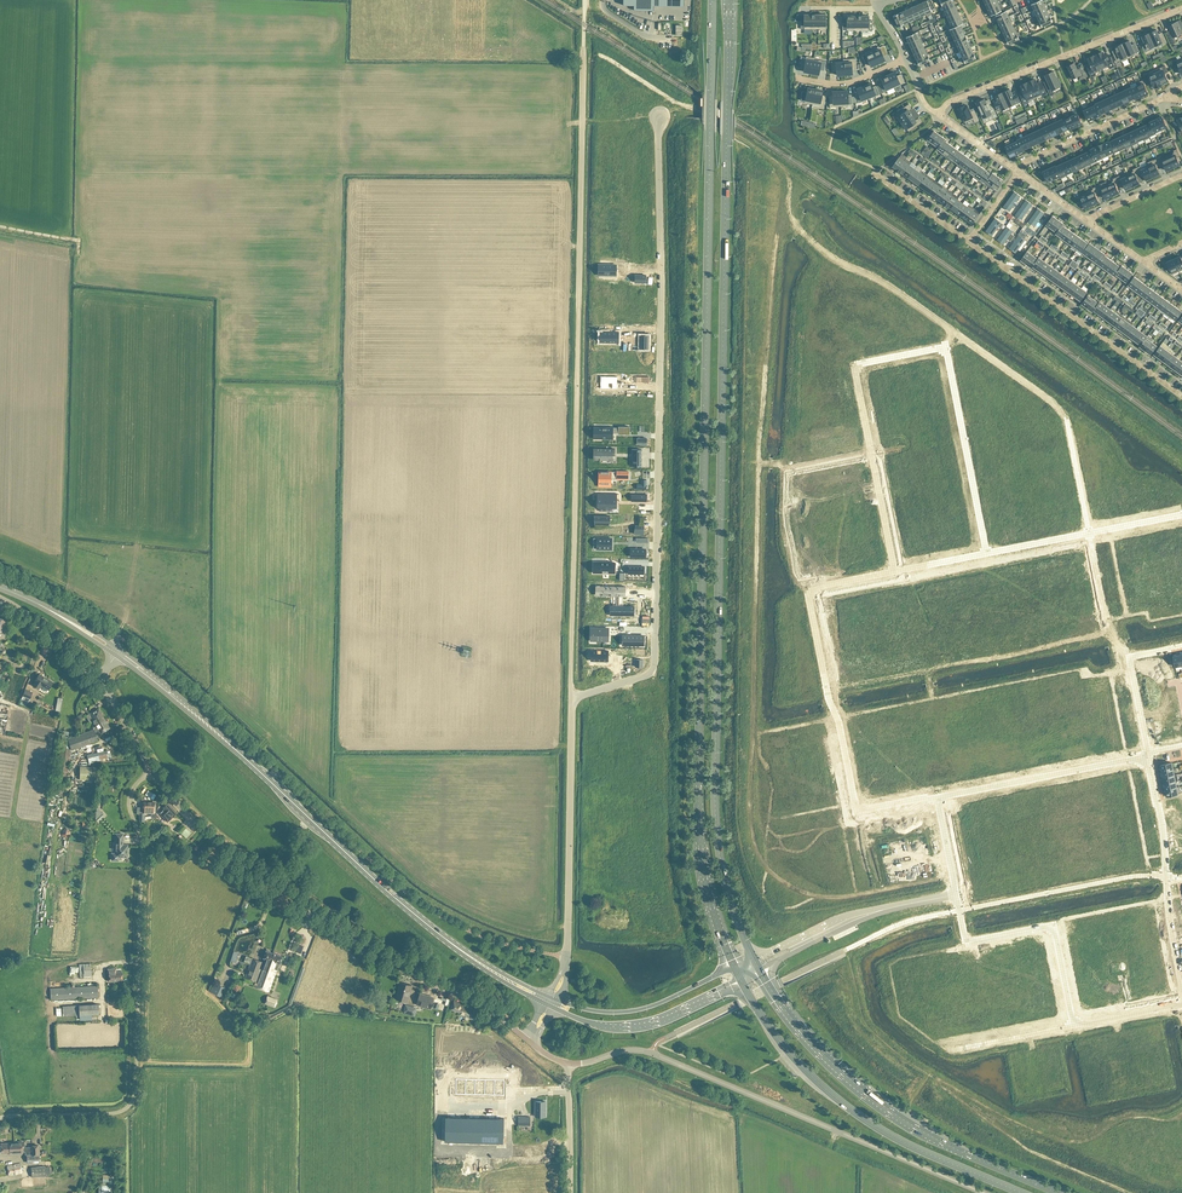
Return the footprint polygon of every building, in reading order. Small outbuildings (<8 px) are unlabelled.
[(623,5),(634,5),(633,10),(653,10),(654,5),(684,6),(684,0),(623,0),(623,5)] [(925,14),(927,16),(933,13),(931,10),(929,6),(927,0),(921,3),(926,13),(925,14)] [(942,5),(944,11),(955,6),(952,0),(942,5)] [(985,4),(988,10),(998,5),(998,4),(996,0),(994,0),(985,4)] [(1042,0),(1039,0),(1029,4),(1032,10),(1033,10),(1044,5),(1042,0)] [(915,5),(920,16),(925,14),(926,13),(921,3),(915,5)] [(990,15),(1004,9),(1001,3),(998,4),(998,5),(988,10),(990,15)] [(617,5),(613,13),(623,18),(627,10),(617,5)] [(910,8),(914,19),(920,16),(915,5),(910,8)] [(1036,15),(1047,10),(1044,5),(1033,10),(1036,15)] [(944,11),(947,17),(957,12),(955,6),(944,11)] [(904,10),(909,21),(914,19),(910,8),(904,10)] [(898,13),(903,24),(909,21),(904,10),(898,13)] [(995,15),(998,21),(1008,16),(1006,10),(995,15)] [(1035,16),(1037,21),(1049,16),(1047,10),(1036,15),(1035,16)] [(947,17),(949,22),(960,17),(957,12),(947,17)] [(630,13),(626,20),(632,23),(636,16),(630,13)] [(903,24),(898,13),(892,16),(894,19),(893,20),(895,24),(896,23),(898,28),(904,25),(903,24)] [(804,29),(811,29),(811,14),(804,14),(804,20),(801,20),(801,29),(804,29)] [(998,21),(1000,27),(1011,22),(1012,21),(1010,15),(1008,16),(998,21)] [(847,30),(854,30),(854,16),(847,16),(847,17),(846,17),(846,22),(847,22),(847,30)] [(868,16),(861,16),(861,30),(872,30),(872,20),(868,20),(868,16)] [(1037,21),(1040,27),(1045,25),(1045,26),(1049,24),(1049,23),(1052,22),(1049,16),(1037,21)] [(952,28),(960,24),(963,23),(960,17),(949,22),(952,28)] [(1167,26),(1170,31),(1167,33),(1172,44),(1175,43),(1173,37),(1181,33),(1181,31),(1181,30),(1181,29),(1181,23),(1181,20),(1167,26)] [(1000,27),(1003,32),(1013,27),(1011,22),(1000,27)] [(949,29),(952,35),(962,30),(960,24),(952,28),(949,29)] [(1003,32),(1005,38),(1017,32),(1015,27),(1013,27),(1003,32)] [(1167,42),(1163,33),(1159,35),(1156,29),(1155,30),(1154,29),(1150,31),(1151,32),(1149,33),(1155,46),(1162,42),(1163,44),(1167,42)] [(921,37),(922,36),(919,30),(906,37),(908,42),(921,37)] [(954,40),(965,35),(962,30),(952,35),(954,40)] [(1005,38),(1008,44),(1021,38),(1019,32),(1017,32),(1005,38)] [(1155,46),(1149,33),(1148,33),(1147,32),(1143,34),(1143,35),(1142,36),(1145,42),(1141,44),(1145,52),(1149,50),(1148,49),(1155,46)] [(953,41),(955,46),(968,41),(965,35),(954,40),(953,41)] [(923,42),(921,37),(908,42),(911,48),(922,43),(923,43),(923,42)] [(1139,51),(1135,43),(1132,44),(1131,44),(1129,40),(1122,44),(1128,56),(1139,51)] [(955,46),(958,52),(959,52),(959,51),(970,46),(968,41),(955,46)] [(911,48),(914,54),(924,49),(924,48),(922,43),(911,48)] [(1128,56),(1122,44),(1115,47),(1117,51),(1117,52),(1113,54),(1117,62),(1121,60),(1122,61),(1129,58),(1128,56)] [(878,46),(872,49),(878,63),(881,62),(882,61),(885,60),(882,54),(887,53),(883,45),(879,47),(878,46)] [(962,57),(973,52),(970,46),(959,51),(959,52),(962,57)] [(914,54),(916,59),(927,54),(928,54),(926,48),(924,48),(924,49),(914,54)] [(865,53),(862,55),(865,62),(868,61),(871,66),(874,65),(874,64),(877,63),(878,63),(872,49),(865,52),(865,53)] [(1114,66),(1109,54),(1109,55),(1110,57),(1106,58),(1103,52),(1102,53),(1102,51),(1097,54),(1097,55),(1096,56),(1102,69),(1109,66),(1110,68),(1114,66)] [(961,57),(963,63),(975,58),(973,52),(962,57),(961,57)] [(916,59),(919,65),(930,60),(927,54),(916,59)] [(1102,69),(1096,56),(1094,56),(1094,55),(1089,58),(1089,59),(1088,59),(1091,65),(1087,67),(1086,65),(1091,77),(1096,75),(1095,72),(1102,69)] [(811,73),(814,58),(806,56),(806,58),(801,57),(801,65),(805,65),(803,71),(811,73)] [(1172,62),(1175,68),(1179,67),(1181,74),(1181,57),(1172,62)] [(824,69),(826,61),(814,59),(814,58),(811,73),(818,74),(820,68),(824,69)] [(856,58),(843,59),(844,74),(845,74),(848,74),(849,74),(852,74),(852,69),(855,69),(855,68),(856,67),(856,58)] [(843,61),(831,62),(832,69),(836,69),(837,75),(840,75),(841,75),(844,74),(843,59),(843,61)] [(1079,80),(1088,76),(1083,65),(1077,68),(1074,63),(1071,64),(1070,63),(1067,64),(1068,66),(1067,66),(1073,79),(1078,77),(1079,80)] [(1165,73),(1168,72),(1165,65),(1155,70),(1161,85),(1162,84),(1161,84),(1163,83),(1163,84),(1167,82),(1167,81),(1168,81),(1165,73)] [(1161,85),(1155,70),(1144,75),(1147,81),(1151,80),(1154,87),(1155,87),(1156,87),(1161,85)] [(1044,82),(1051,96),(1055,94),(1053,89),(1061,86),(1060,84),(1061,84),(1058,78),(1057,79),(1054,71),(1045,75),(1047,80),(1044,82)] [(905,82),(901,75),(897,77),(894,72),(888,75),(893,88),(905,82)] [(893,88),(888,75),(881,78),(883,83),(880,85),(883,92),(893,88)] [(1047,93),(1043,85),(1040,86),(1038,86),(1035,79),(1034,80),(1034,79),(1029,81),(1029,82),(1028,83),(1035,98),(1047,93)] [(1035,98),(1028,83),(1027,83),(1027,82),(1022,84),(1022,86),(1021,86),(1024,93),(1024,94),(1020,95),(1024,104),(1035,98)] [(879,94),(876,87),(873,88),(871,83),(864,86),(869,99),(879,94)] [(1148,93),(1143,83),(1137,86),(1142,96),(1148,93)] [(869,99),(864,86),(857,88),(859,94),(855,95),(859,103),(869,99)] [(1142,96),(1137,86),(1132,88),(1131,88),(1135,97),(1136,98),(1142,96)] [(812,104),(815,89),(808,87),(806,93),(802,92),(801,97),(801,100),(805,101),(805,103),(812,104)] [(1131,88),(1132,88),(1131,87),(1125,90),(1129,100),(1135,97),(1131,88)] [(1021,101),(1016,91),(1012,93),(1010,89),(1008,89),(1008,88),(1003,90),(1004,91),(1002,92),(1009,106),(1016,103),(1021,101)] [(824,106),(826,97),(821,96),(823,90),(815,89),(812,104),(824,106)] [(852,104),(851,96),(848,96),(847,90),(840,91),(841,106),(848,106),(848,104),(852,104)] [(1129,100),(1125,90),(1119,93),(1124,103),(1129,100)] [(841,106),(840,91),(832,91),(833,97),(829,97),(830,107),(841,106)] [(1009,106),(1002,92),(1000,93),(999,92),(995,94),(997,100),(993,101),(998,111),(1002,109),(1009,106)] [(1124,103),(1119,93),(1113,96),(1118,106),(1124,103)] [(1118,106),(1113,96),(1107,98),(1112,108),(1118,106)] [(1112,108),(1107,98),(1101,101),(1106,111),(1112,108)] [(998,117),(992,105),(989,106),(987,104),(985,99),(980,101),(980,100),(975,102),(977,107),(978,106),(981,114),(983,119),(991,115),(993,119),(998,117)] [(1106,111),(1101,101),(1095,104),(1096,105),(1100,114),(1106,111)] [(902,122),(911,115),(908,111),(912,109),(908,103),(894,114),(901,124),(902,123),(902,122)] [(975,122),(979,120),(974,109),(970,111),(968,105),(964,107),(964,106),(959,108),(961,113),(960,114),(962,118),(963,118),(965,122),(973,119),(975,122)] [(1096,105),(1090,108),(1094,117),(1101,115),(1100,114),(1096,105)] [(1094,117),(1090,108),(1084,110),(1088,120),(1094,117)] [(1082,123),(1077,113),(1071,116),(1076,126),(1082,123)] [(922,122),(918,117),(915,120),(911,115),(902,122),(902,123),(908,132),(922,122)] [(1025,115),(1015,120),(1017,124),(1027,120),(1025,115)] [(1076,126),(1071,116),(1065,119),(1069,128),(1070,129),(1076,126)] [(1160,129),(1167,126),(1162,116),(1156,119),(1160,129)] [(1065,119),(1065,118),(1059,121),(1063,131),(1069,128),(1065,119)] [(1160,129),(1156,119),(1150,122),(1150,123),(1155,132),(1160,129)] [(1063,131),(1059,121),(1053,123),(1057,133),(1063,131)] [(1057,133),(1053,123),(1047,126),(1051,136),(1057,133)] [(1150,123),(1144,126),(1149,135),(1155,133),(1155,132),(1150,123)] [(1051,136),(1047,126),(1041,129),(1046,139),(1051,136)] [(1149,135),(1144,126),(1139,128),(1143,138),(1144,140),(1150,137),(1149,135)] [(1143,138),(1139,128),(1133,131),(1137,141),(1143,138)] [(1046,139),(1041,129),(1035,132),(1040,142),(1046,139)] [(933,143),(939,134),(934,130),(930,136),(928,134),(925,140),(928,142),(929,140),(933,143)] [(1137,141),(1133,131),(1127,134),(1131,144),(1132,146),(1138,143),(1137,141)] [(1040,142),(1035,132),(1029,134),(1034,144),(1040,142)] [(937,148),(945,138),(939,134),(933,143),(938,147),(937,148)] [(1034,144),(1029,134),(1023,137),(1028,147),(1034,144)] [(1132,146),(1131,144),(1127,134),(1121,137),(1125,146),(1126,148),(1132,146)] [(1028,147),(1023,137),(1017,140),(1018,141),(1022,150),(1028,147)] [(1125,146),(1121,137),(1115,139),(1119,149),(1125,146)] [(943,152),(949,143),(946,142),(947,141),(945,139),(945,138),(937,148),(943,152)] [(1119,149),(1115,139),(1109,142),(1113,152),(1119,149)] [(1018,141),(1012,144),(1016,153),(1023,151),(1022,150),(1018,141)] [(1113,152),(1109,142),(1109,141),(1103,144),(1103,143),(1102,143),(1108,156),(1114,153),(1113,152)] [(1016,153),(1012,144),(1011,142),(1005,144),(1010,156),(1016,153)] [(954,147),(949,143),(943,152),(941,154),(947,158),(954,147)] [(1108,156),(1102,143),(1096,146),(1102,158),(1108,156)] [(1102,158),(1096,146),(1096,147),(1090,149),(1091,150),(1096,160),(1096,161),(1102,158)] [(952,162),(960,151),(954,147),(947,158),(952,162)] [(1177,157),(1180,156),(1177,149),(1173,151),(1174,152),(1167,155),(1173,167),(1180,164),(1177,157)] [(1091,150),(1085,153),(1090,163),(1096,160),(1091,150)] [(957,165),(965,155),(960,151),(952,162),(954,160),(958,163),(957,165)] [(1090,163),(1085,153),(1079,156),(1084,166),(1090,163)] [(963,169),(970,159),(965,155),(957,165),(963,169)] [(1173,167),(1167,155),(1161,158),(1160,157),(1157,158),(1160,165),(1163,164),(1166,170),(1173,167)] [(1084,166),(1079,156),(1073,158),(1078,168),(1079,170),(1085,168),(1084,166)] [(898,170),(904,161),(899,157),(895,163),(894,163),(891,165),(895,169),(896,168),(898,170)] [(1078,168),(1073,158),(1067,161),(1072,171),(1078,168)] [(1156,167),(1160,165),(1157,158),(1153,160),(1153,159),(1146,163),(1147,165),(1147,164),(1153,177),(1159,173),(1156,167)] [(969,171),(976,162),(970,159),(963,169),(964,168),(969,171)] [(599,161),(598,171),(620,172),(620,161),(599,161)] [(903,174),(910,165),(904,161),(898,170),(898,171),(901,173),(901,172),(903,174)] [(1072,171),(1067,161),(1061,164),(1066,174),(1072,171)] [(975,175),(981,166),(976,162),(969,171),(975,175)] [(1066,174),(1061,164),(1056,167),(1055,167),(1060,176),(1059,176),(1061,179),(1067,176),(1066,174)] [(1147,164),(1147,165),(1140,167),(1140,166),(1136,168),(1139,175),(1143,173),(1146,180),(1153,177),(1147,164)] [(909,177),(915,169),(910,165),(903,174),(909,177)] [(979,181),(986,170),(981,166),(975,175),(973,177),(979,181)] [(1055,167),(1056,167),(1055,166),(1049,168),(1054,178),(1059,176),(1060,176),(1055,167)] [(1054,178),(1049,168),(1043,171),(1048,181),(1054,178)] [(1136,176),(1139,175),(1136,168),(1133,169),(1133,171),(1127,174),(1132,186),(1139,183),(1136,176)] [(914,181),(920,172),(915,169),(909,177),(914,181)] [(984,184),(993,172),(992,172),(992,173),(989,171),(989,172),(986,170),(979,181),(984,184)] [(919,185),(926,176),(920,172),(914,181),(914,182),(916,184),(917,183),(919,185)] [(990,187),(998,176),(993,172),(984,184),(984,185),(986,181),(991,185),(990,187)] [(1132,186),(1127,174),(1120,177),(1119,175),(1116,177),(1119,184),(1122,182),(1125,189),(1132,186)] [(925,189),(931,180),(926,176),(919,185),(920,185),(919,186),(922,188),(922,187),(925,189)] [(1003,180),(998,176),(990,187),(996,191),(1003,180)] [(1116,185),(1119,184),(1116,177),(1112,179),(1113,180),(1107,183),(1106,183),(1112,195),(1119,192),(1116,185)] [(936,184),(938,182),(932,178),(931,180),(925,189),(930,193),(936,184)] [(1112,195),(1106,183),(1107,183),(1106,181),(1099,184),(1099,185),(1096,186),(1099,193),(1102,192),(1105,198),(1112,195)] [(935,196),(942,188),(943,186),(938,182),(936,184),(930,193),(930,194),(932,196),(933,195),(935,196)] [(940,200),(947,191),(948,189),(943,186),(942,188),(935,196),(940,200)] [(1095,195),(1099,193),(1096,186),(1092,188),(1093,189),(1086,193),(1092,205),(1099,201),(1095,195)] [(604,187),(604,197),(623,198),(623,187),(604,187)] [(952,195),(953,193),(948,189),(947,191),(940,200),(946,204),(952,195)] [(1022,197),(1014,191),(1005,205),(1012,210),(1022,197)] [(951,208),(957,199),(958,199),(959,197),(953,193),(952,195),(946,204),(946,205),(948,207),(949,206),(951,208)] [(1092,205),(1086,193),(1079,196),(1081,200),(1079,202),(1082,209),(1092,205)] [(963,203),(958,199),(957,199),(951,208),(956,212),(963,203)] [(629,200),(629,209),(648,210),(648,200),(629,200)] [(1033,205),(1026,200),(1016,213),(1024,219),(1033,205)] [(962,216),(968,207),(963,203),(956,212),(962,216)] [(973,210),(975,208),(969,205),(968,207),(962,216),(964,218),(965,218),(967,219),(973,210)] [(973,210),(967,219),(967,220),(970,222),(970,221),(973,223),(980,212),(975,208),(973,210)] [(1045,213),(1038,208),(1028,222),(1035,227),(1045,213)] [(1051,228),(1058,219),(1052,215),(1046,224),(1051,228)] [(1002,224),(995,218),(985,232),(993,237),(1002,224)] [(1057,232),(1063,223),(1058,219),(1051,228),(1057,232)] [(1061,237),(1067,228),(1065,227),(1066,226),(1063,224),(1063,223),(1057,232),(1056,233),(1061,237)] [(1014,233),(1007,227),(997,241),(1004,246),(1014,233)] [(1066,241),(1073,232),(1067,228),(1061,237),(1066,241)] [(1072,245),(1078,236),(1073,232),(1066,241),(1072,245)] [(1026,240),(1018,234),(1008,248),(1016,254),(1026,240)] [(1077,249),(1083,240),(1078,236),(1072,245),(1077,249)] [(1082,252),(1089,244),(1083,240),(1077,249),(1082,252)] [(1088,256),(1095,246),(1089,242),(1089,244),(1082,252),(1088,256)] [(603,247),(603,253),(605,253),(605,258),(616,258),(616,243),(606,243),(606,247),(603,247)] [(1093,260),(1100,250),(1095,246),(1088,256),(1093,260)] [(1099,264),(1105,255),(1106,254),(1100,250),(1093,260),(1099,264)] [(1026,263),(1032,255),(1027,251),(1021,260),(1026,263)] [(1031,267),(1038,259),(1032,255),(1026,263),(1031,267)] [(1104,268),(1110,259),(1105,255),(1099,264),(1104,268)] [(1180,256),(1173,259),(1179,271),(1181,270),(1181,260),(1180,256)] [(1038,270),(1044,261),(1039,257),(1038,259),(1031,267),(1032,268),(1032,267),(1035,269),(1035,268),(1038,270)] [(1109,272),(1116,263),(1110,259),(1104,268),(1109,272)] [(1179,271),(1173,259),(1164,264),(1166,269),(1169,268),(1172,274),(1179,271)] [(1043,273),(1049,265),(1044,261),(1038,270),(1043,273)] [(1115,276),(1116,274),(1122,265),(1121,266),(1119,264),(1118,265),(1116,263),(1109,272),(1115,276)] [(601,264),(601,275),(616,275),(616,265),(601,264)] [(1048,277),(1055,269),(1049,265),(1043,273),(1048,277)] [(1121,278),(1127,269),(1122,265),(1116,274),(1121,278)] [(813,268),(804,280),(810,284),(812,282),(819,272),(813,268)] [(1054,281),(1060,272),(1055,269),(1048,277),(1054,281)] [(1133,273),(1127,269),(1121,278),(1126,282),(1133,273)] [(819,272),(812,282),(817,285),(824,275),(819,272)] [(1059,285),(1065,276),(1060,272),(1054,281),(1059,285)] [(817,285),(816,286),(821,290),(822,289),(829,279),(824,275),(817,285)] [(1064,289),(1071,280),(1065,276),(1059,285),(1064,289)] [(1133,289),(1139,280),(1134,276),(1128,285),(1133,289)] [(829,279),(822,289),(827,292),(834,282),(829,279)] [(1070,293),(1076,284),(1071,280),(1064,289),(1070,293)] [(1138,293),(1145,284),(1139,280),(1133,289),(1138,293)] [(827,292),(826,293),(831,297),(832,296),(839,286),(834,282),(827,292)] [(1075,297),(1081,288),(1076,284),(1070,293),(1075,297)] [(1144,297),(1150,288),(1145,284),(1138,293),(1144,297)] [(839,286),(832,296),(837,299),(837,300),(844,290),(839,286)] [(596,288),(596,300),(616,300),(616,288),(596,288)] [(1081,300),(1087,292),(1081,288),(1075,297),(1081,300)] [(1149,301),(1155,292),(1150,288),(1144,297),(1149,301)] [(837,299),(836,301),(841,304),(849,293),(844,290),(837,300),(837,299)] [(849,293),(841,304),(847,309),(856,296),(850,292),(849,293)] [(1154,304),(1161,296),(1155,292),(1149,301),(1154,304)] [(1087,307),(1093,299),(1088,295),(1082,303),(1087,307)] [(1160,308),(1166,300),(1161,296),(1154,304),(1160,308)] [(1092,311),(1100,301),(1094,297),(1093,299),(1087,307),(1092,311)] [(1165,312),(1171,304),(1166,300),(1160,308),(1165,312)] [(1099,314),(1105,305),(1100,301),(1092,311),(1093,311),(1095,313),(1096,312),(1099,314)] [(867,303),(860,313),(866,318),(871,311),(875,313),(877,310),(867,303)] [(1170,316),(1177,307),(1171,304),(1165,312),(1170,316)] [(1104,318),(1112,307),(1111,307),(1110,309),(1105,305),(1099,314),(1104,318)] [(1109,321),(1117,311),(1112,307),(1104,318),(1109,321)] [(1181,311),(1177,307),(1170,316),(1175,320),(1181,311)] [(1109,321),(1114,325),(1122,315),(1117,311),(1109,321)] [(1114,325),(1120,329),(1128,319),(1122,315),(1114,325)] [(917,317),(907,319),(910,333),(913,332),(912,332),(927,329),(925,321),(919,323),(917,317)] [(1133,323),(1128,319),(1120,329),(1125,333),(1131,324),(1133,323)] [(832,322),(824,323),(825,325),(828,338),(835,337),(832,322)] [(1130,337),(1137,328),(1131,324),(1125,333),(1130,337)] [(825,325),(819,326),(822,339),(828,338),(825,325)] [(868,332),(862,334),(863,337),(864,337),(865,341),(881,338),(878,325),(867,328),(868,332)] [(819,326),(813,327),(816,341),(822,339),(819,326)] [(813,327),(807,328),(810,342),(816,341),(813,327)] [(807,328),(801,330),(804,343),(810,342),(807,328)] [(1136,341),(1142,332),(1137,328),(1130,337),(1136,341)] [(927,329),(912,332),(913,332),(915,344),(926,342),(925,337),(928,337),(927,329)] [(801,330),(794,331),(797,346),(804,344),(804,343),(801,330)] [(600,332),(600,337),(603,337),(603,342),(618,342),(618,332),(600,332)] [(1140,346),(1147,336),(1142,332),(1136,341),(1138,343),(1137,344),(1140,346)] [(640,335),(640,348),(648,348),(648,336),(640,335)] [(1145,350),(1152,342),(1153,339),(1148,335),(1147,336),(1140,346),(1145,350)] [(881,338),(865,341),(867,349),(871,348),(872,352),(883,350),(881,338)] [(1157,345),(1152,342),(1145,350),(1150,354),(1157,345)] [(1129,344),(1125,351),(1135,356),(1139,349),(1129,344)] [(1159,358),(1166,349),(1160,345),(1154,354),(1159,358)] [(1164,362),(1171,353),(1166,349),(1159,358),(1164,362)] [(600,361),(603,361),(603,366),(602,366),(619,367),(619,366),(619,362),(619,360),(619,354),(600,353),(600,354),(601,354),(601,361),(600,361)] [(1170,366),(1176,357),(1171,353),(1164,362),(1170,366)] [(1175,370),(1181,361),(1176,357),(1170,366),(1175,370)] [(639,358),(639,372),(648,372),(648,359),(639,358)] [(934,360),(917,364),(919,373),(936,370),(934,360)] [(964,366),(968,366),(969,370),(978,369),(976,361),(963,364),(964,366)] [(887,369),(872,372),(874,382),(883,381),(883,384),(889,383),(888,380),(889,380),(887,369)] [(970,375),(966,376),(966,378),(979,376),(978,369),(969,370),(970,375)] [(600,376),(600,388),(618,388),(618,376),(600,376)] [(967,381),(971,380),(972,384),(980,383),(979,376),(966,378),(967,381)] [(929,382),(920,384),(921,390),(924,390),(926,400),(941,397),(939,387),(930,388),(929,382)] [(969,393),(982,390),(980,383),(972,384),(973,389),(968,390),(969,393)] [(880,394),(875,395),(877,403),(891,400),(890,393),(891,393),(890,387),(879,389),(880,394)] [(1013,394),(1012,390),(1009,391),(1012,407),(1021,405),(1018,393),(1013,394)] [(1007,391),(1007,395),(1002,396),(1005,408),(1012,407),(1009,391),(1007,391)] [(997,397),(996,393),(994,394),(997,410),(1005,408),(1002,396),(997,397)] [(991,394),(992,398),(986,399),(989,412),(997,410),(994,394),(991,394)] [(981,400),(981,396),(978,397),(981,413),(989,412),(986,399),(981,400)] [(970,402),(973,415),(981,413),(978,397),(975,398),(976,401),(970,402)] [(598,398),(597,414),(613,414),(613,409),(614,409),(614,405),(613,405),(613,398),(598,398)] [(630,399),(630,409),(643,409),(643,399),(630,399)] [(891,400),(877,403),(878,411),(883,410),(884,415),(895,413),(894,407),(893,407),(891,400)] [(942,404),(932,407),(935,422),(945,420),(942,404)] [(813,405),(812,414),(822,414),(822,406),(813,405)] [(889,424),(883,425),(885,433),(902,430),(901,425),(905,424),(904,417),(895,419),(895,417),(888,418),(889,424)] [(630,434),(630,427),(619,426),(619,427),(607,427),(595,427),(595,436),(602,436),(602,438),(612,439),(613,433),(613,431),(619,431),(619,433),(619,434),(630,434)] [(1088,459),(1102,457),(1101,450),(1105,449),(1104,444),(1090,447),(1091,451),(1087,452),(1088,459)] [(901,446),(887,449),(889,459),(895,458),(896,464),(908,461),(907,455),(903,456),(901,446)] [(613,460),(613,449),(595,448),(595,459),(613,460)] [(632,449),(632,454),(631,465),(641,465),(641,457),(641,454),(642,449),(632,449)] [(1090,467),(1104,464),(1102,457),(1088,459),(1088,458),(1084,459),(1084,462),(1089,461),(1090,467)] [(861,460),(853,462),(856,476),(864,474),(861,460)] [(853,462),(845,463),(848,478),(856,476),(853,462)] [(845,463),(837,465),(840,479),(848,478),(845,463)] [(1091,474),(1105,471),(1104,464),(1090,467),(1091,472),(1087,473),(1087,476),(1091,475),(1091,474)] [(837,465),(829,466),(832,481),(840,479),(837,465)] [(898,473),(890,475),(891,483),(908,479),(906,472),(909,472),(907,466),(897,468),(898,473)] [(938,472),(940,472),(942,479),(957,476),(956,472),(955,473),(954,468),(946,470),(945,466),(937,468),(938,472)] [(822,468),(814,469),(816,484),(825,482),(822,468)] [(814,469),(806,471),(809,485),(816,484),(814,469)] [(599,471),(599,484),(611,484),(611,479),(616,479),(628,479),(629,471),(616,471),(611,471),(599,471)] [(806,471),(798,472),(801,487),(809,485),(806,471)] [(1111,477),(1107,478),(1105,471),(1091,474),(1091,475),(1092,481),(1097,480),(1097,484),(1112,481),(1111,477)] [(798,472),(790,474),(793,489),(801,487),(798,472)] [(957,481),(958,481),(957,476),(942,479),(940,479),(942,486),(937,487),(938,494),(950,491),(949,487),(958,485),(957,481)] [(908,479),(891,483),(893,490),(901,489),(902,494),(913,492),(911,486),(909,486),(908,479)] [(1151,483),(1152,487),(1145,488),(1148,503),(1150,502),(1155,501),(1155,497),(1159,496),(1156,482),(1151,483)] [(1131,491),(1124,492),(1123,488),(1119,489),(1122,504),(1126,503),(1127,507),(1134,505),(1131,491)] [(1148,503),(1145,488),(1138,490),(1141,504),(1146,503),(1147,507),(1150,506),(1150,502),(1148,503)] [(1141,504),(1138,490),(1131,491),(1134,505),(1132,506),(1133,510),(1136,509),(1135,505),(1141,504)] [(597,508),(599,508),(599,511),(608,511),(608,510),(608,507),(614,508),(615,508),(615,504),(616,504),(616,494),(617,494),(617,493),(597,493),(598,493),(598,494),(598,498),(597,498),(597,499),(598,499),(598,500),(597,500),(598,500),(598,503),(597,503),(597,504),(598,504),(598,505),(597,505),(598,505),(598,507),(597,507),(597,508)] [(854,496),(841,499),(842,504),(848,503),(849,509),(852,509),(852,508),(865,506),(864,499),(855,500),(854,496)] [(918,505),(916,496),(905,499),(905,503),(904,503),(904,504),(897,505),(900,515),(916,512),(914,506),(918,505)] [(955,497),(944,499),(945,505),(947,505),(948,512),(962,509),(961,502),(956,502),(955,497)] [(853,515),(845,516),(846,521),(859,519),(858,514),(866,513),(865,506),(852,508),(852,509),(853,515)] [(801,507),(788,509),(789,515),(802,513),(801,507)] [(950,519),(948,520),(949,525),(960,523),(959,518),(964,517),(962,509),(948,512),(950,519)] [(920,515),(907,518),(908,524),(902,526),(903,535),(919,532),(917,523),(922,522),(920,515)] [(596,516),(595,522),(597,522),(597,527),(605,526),(605,523),(609,522),(610,516),(596,516)] [(859,519),(846,521),(846,526),(852,525),(854,532),(855,531),(869,528),(868,521),(860,523),(859,519)] [(856,537),(849,539),(850,543),(863,541),(863,537),(871,535),(869,528),(855,531),(856,537)] [(953,536),(955,544),(958,544),(958,545),(964,544),(964,543),(969,542),(968,533),(959,534),(958,529),(947,531),(948,537),(953,536)] [(1170,531),(1171,537),(1181,535),(1181,529),(1170,531)] [(1155,535),(1149,536),(1151,549),(1157,548),(1155,535)] [(1171,537),(1172,542),(1172,543),(1181,541),(1181,535),(1171,537)] [(1149,536),(1143,537),(1146,550),(1150,549),(1151,549),(1149,536)] [(1143,537),(1138,539),(1140,551),(1146,550),(1143,537)] [(597,538),(597,549),(611,549),(612,538),(597,538)] [(920,553),(918,543),(920,543),(919,539),(912,540),(912,544),(904,545),(905,552),(906,551),(907,556),(920,553)] [(1138,539),(1132,540),(1134,552),(1139,552),(1140,551),(1138,539)] [(1132,540),(1126,541),(1129,554),(1134,552),(1132,540)] [(863,541),(850,543),(851,548),(859,547),(861,553),(874,550),(872,543),(864,545),(863,541)] [(1126,541),(1120,542),(1123,555),(1127,554),(1129,554),(1126,541)] [(1120,542),(1115,543),(1117,556),(1123,555),(1120,542)] [(859,560),(853,561),(854,566),(868,563),(867,559),(875,557),(874,550),(861,553),(858,553),(859,560)] [(1074,551),(1069,552),(1071,561),(1082,559),(1081,552),(1074,553),(1074,551)] [(1021,571),(1020,565),(1026,563),(1025,558),(1013,561),(1014,565),(1006,567),(1008,574),(1021,571)] [(821,559),(816,560),(816,562),(819,573),(824,572),(821,559)] [(1082,559),(1071,561),(1072,568),(1083,565),(1082,559)] [(605,571),(614,571),(614,561),(605,561),(601,561),(598,561),(597,561),(597,562),(597,565),(597,567),(597,570),(597,571),(599,571),(601,571),(605,571)] [(806,562),(800,563),(802,576),(809,575),(807,565),(806,562)] [(1133,565),(1121,568),(1122,573),(1135,571),(1133,565)] [(628,566),(628,572),(629,573),(642,574),(644,572),(644,566),(640,566),(636,566),(628,566)] [(976,570),(971,571),(973,580),(984,578),(983,571),(977,572),(976,570)] [(1030,582),(1029,577),(1022,578),(1021,571),(1008,574),(1009,581),(1017,580),(1018,584),(1030,582)] [(1084,571),(1073,573),(1075,580),(1086,578),(1084,571)] [(1135,571),(1122,573),(1123,579),(1136,577),(1136,575),(1135,571)] [(925,583),(918,584),(919,591),(932,589),(930,582),(933,582),(932,577),(924,578),(925,583)] [(1136,577),(1123,579),(1124,585),(1137,582),(1136,578),(1136,577)] [(984,578),(973,580),(975,587),(985,585),(984,578)] [(1086,578),(1075,580),(1076,587),(1087,585),(1086,578)] [(1025,594),(1024,588),(1031,586),(1030,582),(1018,584),(1019,588),(1011,590),(1012,597),(1025,594)] [(1137,582),(1124,585),(1125,590),(1138,588),(1137,582)] [(595,585),(595,586),(596,586),(596,594),(619,594),(618,605),(610,605),(610,615),(634,616),(634,610),(634,606),(632,606),(621,605),(621,596),(625,596),(626,596),(625,596),(625,586),(626,586),(595,585)] [(1078,594),(1088,592),(1087,585),(1076,587),(1078,594)] [(1138,588),(1125,590),(1126,596),(1139,594),(1138,588)] [(937,600),(936,595),(933,596),(932,589),(919,591),(920,599),(928,597),(929,602),(937,600)] [(877,596),(880,596),(881,603),(894,600),(893,593),(884,594),(884,590),(876,591),(877,596)] [(987,590),(976,593),(977,599),(988,597),(987,590)] [(1035,605),(1034,600),(1027,601),(1025,594),(1012,597),(1014,604),(1022,603),(1023,607),(1035,605)] [(1139,594),(1126,596),(1127,602),(1140,599),(1139,594)] [(988,597),(977,599),(978,606),(989,604),(988,597)] [(1140,599),(1127,602),(1129,608),(1141,605),(1140,599)] [(1175,600),(1174,600),(1176,613),(1181,612),(1179,599),(1175,600)] [(887,609),(896,608),(894,600),(881,603),(882,610),(880,610),(881,615),(888,614),(887,609)] [(936,612),(935,606),(938,605),(937,600),(929,602),(930,606),(922,608),(924,615),(936,612)] [(1172,600),(1168,601),(1170,614),(1176,613),(1174,600),(1172,600)] [(1163,602),(1162,602),(1165,615),(1170,614),(1168,601),(1163,602)] [(1161,603),(1156,604),(1159,616),(1165,615),(1162,602),(1161,603)] [(980,613),(991,611),(989,604),(978,606),(980,613)] [(1141,605),(1129,608),(1130,613),(1143,611),(1141,605)] [(936,612),(924,615),(925,622),(933,620),(934,625),(941,623),(940,618),(938,619),(936,612)] [(1079,630),(1087,628),(1086,622),(1091,621),(1089,615),(1077,617),(1079,630)] [(1067,628),(1066,620),(1059,621),(1061,634),(1068,632),(1068,637),(1072,636),(1070,627),(1067,628)] [(883,627),(886,627),(887,634),(900,631),(899,624),(891,625),(890,621),(882,622),(883,627)] [(1051,623),(1053,631),(1050,631),(1051,640),(1055,639),(1054,635),(1061,634),(1059,621),(1051,623)] [(836,640),(849,637),(848,630),(851,630),(850,625),(842,626),(843,631),(835,633),(836,640)] [(1041,633),(1040,625),(1032,627),(1035,639),(1041,638),(1042,642),(1046,641),(1044,632),(1041,633)] [(1025,628),(1027,636),(1024,636),(1025,645),(1029,644),(1028,640),(1035,639),(1032,627),(1025,628)] [(592,640),(608,640),(608,629),(609,629),(609,628),(592,628),(592,640)] [(894,640),(902,639),(900,631),(887,634),(888,641),(886,641),(887,646),(894,645),(894,640)] [(994,642),(992,634),(985,636),(988,648),(994,647),(995,651),(999,650),(997,642),(994,642)] [(622,644),(644,645),(644,644),(643,644),(644,636),(622,635),(622,636),(623,636),(622,644)] [(978,637),(980,645),(976,646),(978,655),(982,654),(981,650),(988,648),(985,636),(978,637)] [(854,648),(853,643),(850,644),(849,637),(836,640),(838,647),(846,645),(846,650),(854,648)] [(968,647),(966,640),(959,641),(961,653),(968,652),(969,656),(973,656),(971,647),(968,647)] [(952,660),(956,659),(955,655),(961,653),(959,641),(952,642),(953,650),(950,651),(952,660)] [(941,653),(940,645),(933,646),(935,659),(942,657),(943,661),(947,661),(945,652),(941,653)] [(926,665),(929,664),(929,660),(935,659),(933,646),(926,648),(927,655),(924,656),(926,665)] [(591,650),(591,661),(608,661),(608,651),(591,650)] [(892,657),(894,669),(901,667),(900,663),(906,662),(905,654),(897,655),(896,651),(888,652),(889,657),(892,657)] [(842,669),(855,666),(854,660),(856,659),(855,654),(848,655),(849,660),(841,662),(842,669)] [(1143,663),(1141,664),(1143,673),(1145,672),(1146,676),(1155,674),(1152,660),(1143,662),(1143,663)] [(860,677),(859,672),(856,673),(855,666),(842,669),(844,676),(851,674),(852,679),(860,677)] [(53,682),(50,680),(39,673),(35,681),(33,684),(39,688),(41,685),(45,687),(48,689),(53,682)] [(68,675),(65,684),(71,687),(72,687),(77,689),(81,679),(68,675)] [(1105,677),(1092,680),(1094,688),(1107,685),(1105,677)] [(1056,678),(1047,680),(1050,693),(1058,691),(1056,678)] [(1038,682),(1030,683),(1033,695),(1040,694),(1038,682)] [(1030,683),(1023,684),(1025,697),(1033,695),(1030,683)] [(1147,697),(1146,697),(1147,701),(1165,698),(1163,691),(1162,691),(1160,684),(1154,686),(1155,692),(1147,694),(1147,697)] [(1012,687),(1005,688),(1007,700),(1015,699),(1012,687)] [(1005,688),(997,690),(1000,702),(1007,700),(1005,688)] [(22,696),(30,699),(32,693),(32,692),(25,690),(22,696)] [(989,693),(982,694),(984,705),(991,703),(989,693)] [(1108,693),(1096,695),(1098,703),(1110,700),(1108,693)] [(1165,698),(1147,701),(1148,705),(1149,705),(1150,708),(1158,706),(1159,713),(1166,712),(1165,705),(1166,705),(1165,698)] [(947,700),(941,701),(943,711),(949,710),(947,700)] [(1110,700),(1098,703),(1099,710),(1111,708),(1110,700)] [(922,705),(915,706),(917,716),(924,715),(922,705)] [(94,725),(105,719),(99,709),(86,715),(90,722),(92,721),(94,725)] [(900,711),(894,712),(896,722),(902,721),(900,711)] [(1153,724),(1152,725),(1152,729),(1170,725),(1169,718),(1167,719),(1166,712),(1159,713),(1160,720),(1152,721),(1153,724)] [(864,716),(851,719),(852,727),(861,725),(862,729),(870,728),(869,723),(865,723),(864,716)] [(1113,717),(1101,719),(1102,727),(1115,724),(1113,717)] [(33,718),(32,725),(54,728),(54,724),(52,724),(52,721),(33,718)] [(105,719),(94,725),(96,727),(93,728),(93,729),(61,740),(53,792),(64,794),(71,750),(98,740),(96,735),(99,733),(104,731),(106,733),(108,731),(107,729),(110,728),(105,719)] [(1115,724),(1102,727),(1104,734),(1116,732),(1115,724)] [(816,726),(819,738),(820,738),(826,737),(823,725),(816,726)] [(1170,725),(1152,729),(1153,733),(1155,733),(1155,736),(1163,734),(1165,741),(1171,740),(1170,733),(1171,732),(1170,725)] [(810,727),(812,740),(819,738),(816,726),(810,727)] [(803,728),(806,741),(807,741),(812,740),(810,727),(803,728)] [(797,730),(800,742),(806,741),(803,728),(797,730)] [(863,735),(854,737),(856,744),(869,741),(868,735),(875,733),(874,728),(862,731),(863,735)] [(791,731),(793,743),(794,743),(800,742),(797,730),(791,731)] [(959,730),(948,732),(950,739),(960,737),(959,730)] [(784,732),(787,745),(793,743),(791,731),(784,732)] [(778,734),(780,746),(782,746),(787,745),(784,732),(778,734)] [(771,735),(774,747),(779,746),(780,746),(778,734),(771,735)] [(765,736),(767,749),(774,747),(771,735),(765,736)] [(926,737),(916,739),(917,745),(928,743),(926,737)] [(1118,740),(1105,742),(1106,750),(1119,748),(1118,740)] [(869,741),(856,744),(857,751),(865,749),(866,753),(878,751),(877,746),(870,747),(869,741)] [(1068,747),(1062,748),(1064,758),(1070,757),(1068,747)] [(828,750),(817,752),(818,759),(829,757),(828,750)] [(87,755),(89,763),(108,759),(107,751),(87,755)] [(867,757),(859,759),(860,766),(873,763),(872,757),(879,756),(878,751),(866,753),(867,757)] [(820,766),(831,763),(829,757),(818,759),(820,766)] [(1172,762),(1160,765),(1162,771),(1173,769),(1172,762)] [(821,772),(832,770),(831,763),(820,766),(821,771),(821,772)] [(873,763),(860,766),(862,773),(870,771),(871,776),(883,773),(882,768),(874,770),(873,763)] [(80,766),(79,779),(96,780),(96,766),(80,766)] [(1173,769),(1162,771),(1163,777),(1174,775),(1173,769)] [(822,779),(833,777),(832,770),(821,772),(822,779)] [(965,772),(955,774),(956,781),(966,779),(965,772)] [(871,780),(863,781),(865,788),(878,786),(876,779),(884,778),(883,773),(871,776),(871,780)] [(1174,775),(1163,777),(1164,783),(1175,781),(1178,781),(1177,774),(1174,775)] [(936,778),(926,780),(927,786),(938,784),(936,778)] [(1175,781),(1164,783),(1165,789),(1177,787),(1176,787),(1175,781)] [(878,786),(865,788),(866,795),(874,794),(875,798),(887,796),(886,791),(879,792),(878,786)] [(1177,787),(1165,789),(1166,795),(1181,793),(1179,786),(1176,787),(1177,787)] [(838,802),(836,791),(831,792),(829,793),(832,804),(838,802)] [(832,804),(829,793),(823,794),(825,805),(832,804)] [(817,795),(819,806),(825,805),(823,794),(818,795),(817,795)] [(811,796),(810,795),(805,796),(804,797),(806,808),(812,806),(810,796),(811,796)] [(812,806),(812,808),(819,806),(817,795),(810,796),(812,806)] [(797,798),(799,809),(806,808),(804,797),(797,798)] [(791,799),(793,810),(799,809),(797,798),(792,799),(791,799)] [(784,800),(787,811),(793,810),(791,799),(790,799),(784,800)] [(778,802),(780,813),(787,811),(784,800),(778,802)] [(155,810),(155,809),(155,803),(143,802),(143,812),(151,812),(151,819),(155,819),(157,813),(155,812),(155,810)] [(163,807),(164,808),(159,813),(167,822),(177,813),(168,802),(163,807)] [(1168,805),(1170,812),(1181,809),(1181,804),(1181,802),(1168,805)] [(104,815),(97,807),(95,819),(98,821),(104,815)] [(1170,812),(1171,819),(1181,817),(1181,809),(1170,812)] [(924,814),(912,817),(913,823),(925,821),(924,814)] [(925,821),(913,823),(914,829),(926,826),(925,821)] [(862,823),(849,826),(851,833),(863,831),(862,823)] [(182,824),(177,830),(181,833),(186,828),(182,824)] [(926,826),(914,829),(916,834),(928,832),(926,826)] [(63,840),(71,837),(68,829),(60,832),(63,840)] [(1173,832),(1175,839),(1181,837),(1181,830),(1173,832)] [(852,841),(865,838),(863,831),(851,833),(852,841)] [(928,832),(916,834),(917,840),(929,838),(928,832)] [(116,834),(115,853),(112,853),(112,861),(118,861),(118,857),(127,857),(127,845),(123,845),(123,834),(116,834)] [(854,848),(866,846),(865,838),(852,841),(854,848)] [(929,844),(930,844),(929,838),(917,840),(918,846),(929,844)] [(918,846),(917,846),(918,852),(930,850),(929,844),(918,846)] [(855,856),(868,854),(866,846),(854,848),(855,856)] [(930,850),(918,852),(919,858),(931,856),(930,850)] [(931,856),(919,858),(920,864),(932,862),(931,856)] [(869,858),(856,861),(858,869),(870,866),(869,858)] [(57,862),(54,864),(59,871),(62,869),(57,862)] [(932,862),(920,864),(921,870),(933,867),(932,862)] [(859,876),(872,874),(870,866),(858,869),(859,876)] [(923,876),(934,874),(933,867),(921,870),(923,876)] [(861,884),(873,881),(872,874),(859,876),(861,884)] [(862,891),(875,889),(873,881),(861,884),(862,891)] [(1151,907),(1135,910),(1137,918),(1152,915),(1151,907)] [(1101,915),(1094,917),(1097,930),(1103,928),(1101,915)] [(1074,920),(1068,922),(1070,932),(1076,931),(1074,920)] [(1154,924),(1140,927),(1142,934),(1156,931),(1154,924)] [(1142,934),(1140,934),(1142,942),(1157,939),(1156,931),(1142,934)] [(1042,942),(1026,945),(1028,953),(1043,950),(1042,942)] [(1026,945),(1017,946),(1020,959),(1028,958),(1028,953),(1026,945)] [(296,954),(305,958),(307,953),(306,952),(307,949),(300,946),(296,954)] [(1017,946),(1009,948),(1011,961),(1020,959),(1017,946)] [(1009,948),(1000,950),(1002,963),(1011,961),(1009,948)] [(270,960),(273,953),(266,950),(263,957),(265,958),(263,962),(252,958),(245,978),(256,981),(261,968),(267,971),(269,967),(272,960),(270,960)] [(968,958),(962,959),(964,965),(969,964),(969,966),(977,964),(975,955),(976,955),(975,950),(967,951),(968,958)] [(1000,950),(991,952),(994,964),(1002,963),(1000,950)] [(1043,950),(1028,953),(1028,958),(1029,963),(1033,963),(1032,962),(1045,960),(1043,950)] [(1159,950),(1144,953),(1145,960),(1161,957),(1159,950)] [(967,951),(953,954),(956,967),(956,968),(964,967),(964,965),(962,959),(968,958),(967,951)] [(991,952),(983,953),(986,966),(994,964),(991,952)] [(233,953),(230,964),(238,967),(241,959),(237,958),(238,955),(233,953)] [(256,981),(254,986),(268,991),(276,969),(277,969),(280,963),(283,956),(273,953),(270,960),(272,960),(269,967),(267,971),(261,968),(256,981)] [(976,955),(975,955),(977,964),(978,968),(986,966),(983,953),(976,955)] [(953,954),(945,955),(948,968),(956,967),(953,954)] [(945,955),(937,957),(939,970),(948,968),(945,955)] [(937,957),(929,959),(931,971),(939,970),(937,957)] [(1161,957),(1145,960),(1147,967),(1162,964),(1161,957)] [(929,959),(920,960),(923,973),(931,971),(929,959)] [(920,960),(914,962),(917,974),(923,973),(920,960)] [(1045,960),(1032,962),(1033,963),(1034,970),(1047,968),(1045,960)] [(914,962),(908,963),(910,976),(917,974),(914,962)] [(91,977),(91,976),(90,963),(82,964),(79,964),(79,976),(80,976),(80,978),(82,978),(90,978),(91,977)] [(908,963),(900,964),(902,977),(910,976),(908,963)] [(900,964),(891,966),(893,979),(902,977),(900,964)] [(114,972),(113,968),(107,969),(107,973),(108,973),(109,981),(122,980),(121,971),(114,972)] [(1047,968),(1034,970),(1036,978),(1048,976),(1047,968)] [(993,972),(980,975),(981,982),(994,979),(993,972)] [(1090,972),(1077,975),(1078,981),(1091,978),(1090,972)] [(964,975),(948,978),(950,989),(951,988),(964,986),(966,986),(964,975)] [(1164,975),(1150,977),(1152,984),(1152,985),(1165,982),(1164,975)] [(1048,976),(1036,978),(1037,987),(1050,985),(1048,976)] [(994,979),(981,982),(983,988),(995,985),(994,979)] [(214,982),(210,991),(224,998),(229,989),(214,982)] [(400,982),(397,993),(395,998),(407,1002),(412,985),(400,982)] [(1152,984),(1150,985),(1152,992),(1167,989),(1165,982),(1152,985),(1152,984)] [(234,984),(232,989),(240,992),(242,986),(234,984)] [(908,984),(896,986),(897,995),(910,993),(908,984)] [(995,985),(983,988),(984,994),(996,992),(995,985)] [(1050,985),(1037,987),(1039,997),(1052,994),(1050,985)] [(50,988),(51,1000),(98,997),(97,986),(50,988)] [(964,986),(951,988),(953,996),(965,994),(964,986)] [(1120,988),(1114,989),(1116,1002),(1123,1001),(1120,988)] [(996,992),(984,994),(985,1001),(998,998),(996,992)] [(910,993),(897,995),(899,1002),(911,999),(910,993)] [(965,994),(953,996),(954,1004),(967,1001),(965,994)] [(416,1004),(430,1009),(433,999),(419,995),(416,1004)] [(275,1007),(277,1000),(269,997),(267,1004),(275,1007)] [(1089,997),(1083,998),(1085,1008),(1091,1007),(1089,997)] [(998,998),(985,1001),(986,1007),(999,1005),(998,998)] [(911,999),(899,1002),(900,1010),(913,1007),(911,999)] [(468,1017),(471,1010),(464,1007),(464,1005),(454,1001),(450,1009),(455,1011),(455,1010),(460,1012),(460,1013),(468,1017)] [(967,1001),(954,1004),(956,1013),(969,1011),(967,1001)] [(1055,1002),(1046,1003),(1049,1016),(1058,1014),(1055,1002)] [(1046,1003),(1039,1005),(1041,1018),(1049,1016),(1046,1003)] [(63,1016),(76,1015),(99,1014),(98,1004),(62,1006),(63,1016)] [(1039,1005),(1031,1006),(1033,1019),(1041,1018),(1039,1005)] [(1031,1006),(1023,1008),(1025,1021),(1033,1019),(1031,1006)] [(913,1007),(900,1010),(901,1015),(906,1018),(913,1008),(913,1007)] [(913,1008),(906,1018),(913,1024),(921,1013),(913,1008)] [(1023,1008),(1014,1010),(1017,1022),(1025,1021),(1023,1008)] [(1014,1010),(1006,1011),(1006,1012),(1008,1024),(1017,1022),(1014,1010)] [(1006,1012),(998,1014),(1001,1027),(1009,1025),(1008,1024),(1006,1012)] [(921,1013),(913,1024),(921,1030),(929,1019),(921,1013)] [(420,1021),(429,1022),(430,1015),(421,1014),(420,1021)] [(998,1014),(990,1015),(993,1028),(1001,1027),(998,1014)] [(990,1015),(981,1017),(984,1030),(993,1028),(990,1015)] [(977,1018),(968,1020),(971,1033),(980,1031),(977,1018)] [(929,1019),(921,1030),(929,1035),(936,1025),(929,1019)] [(968,1020),(961,1021),(963,1034),(971,1033),(968,1020)] [(961,1021),(954,1023),(957,1035),(963,1034),(961,1021)] [(954,1023),(946,1024),(948,1037),(957,1035),(954,1023)] [(938,1026),(940,1039),(948,1037),(946,1024),(938,1026)] [(936,1025),(929,1035),(935,1040),(940,1039),(938,1026),(936,1025)] [(1153,1029),(1140,1032),(1141,1039),(1155,1037),(1153,1029)] [(1155,1037),(1141,1039),(1143,1047),(1156,1044),(1155,1037)] [(1099,1040),(1086,1042),(1087,1050),(1101,1047),(1099,1040)] [(1046,1052),(1043,1053),(1044,1061),(1058,1059),(1056,1050),(1053,1051),(1052,1047),(1045,1049),(1046,1052)] [(1101,1047),(1087,1050),(1089,1057),(1102,1055),(1101,1047)] [(1016,1058),(1013,1059),(1014,1067),(1028,1064),(1026,1056),(1023,1057),(1022,1053),(1015,1054),(1016,1058)] [(1154,1068),(1146,1070),(1149,1083),(1157,1082),(1154,1069),(1154,1068)] [(1162,1068),(1154,1069),(1157,1082),(1157,1083),(1164,1081),(1164,1078),(1167,1078),(1165,1070),(1162,1071),(1162,1068)] [(1135,1073),(1127,1075),(1130,1087),(1130,1088),(1137,1087),(1135,1073)] [(1051,1079),(1047,1080),(1049,1087),(1052,1086),(1053,1089),(1061,1088),(1059,1074),(1050,1076),(1051,1079)] [(1127,1074),(1116,1076),(1118,1086),(1122,1086),(1122,1088),(1130,1087),(1127,1075),(1127,1074)] [(458,1078),(457,1094),(467,1094),(467,1078),(458,1078)] [(467,1078),(467,1094),(477,1094),(477,1079),(467,1078)] [(477,1079),(477,1094),(487,1094),(487,1079),(477,1079)] [(487,1079),(487,1094),(496,1094),(497,1079),(487,1079)] [(497,1079),(496,1094),(506,1095),(506,1085),(503,1085),(503,1079),(497,1079)] [(1100,1079),(1092,1080),(1095,1094),(1103,1092),(1100,1080),(1100,1079)] [(1108,1079),(1100,1080),(1103,1092),(1103,1093),(1110,1092),(1108,1079)] [(1028,1080),(1020,1082),(1022,1095),(1030,1094),(1030,1091),(1034,1090),(1032,1083),(1028,1084),(1028,1080)] [(545,1116),(545,1101),(536,1101),(535,1116),(545,1116)] [(445,1117),(445,1141),(503,1143),(504,1118),(445,1117)] [(530,1125),(530,1117),(518,1117),(518,1125),(530,1125)] [(14,1143),(14,1152),(15,1152),(15,1153),(23,1152),(23,1151),(25,1151),(25,1142),(22,1142),(22,1141),(14,1142),(14,1143)] [(14,1152),(14,1143),(1,1143),(1,1153),(14,1152)] [(32,1154),(26,1155),(27,1163),(39,1162),(39,1154),(32,1154)] [(23,1167),(21,1167),(20,1163),(7,1166),(8,1175),(21,1173),(21,1169),(23,1169),(23,1167)] [(30,1167),(31,1177),(46,1176),(45,1166),(30,1167)]
